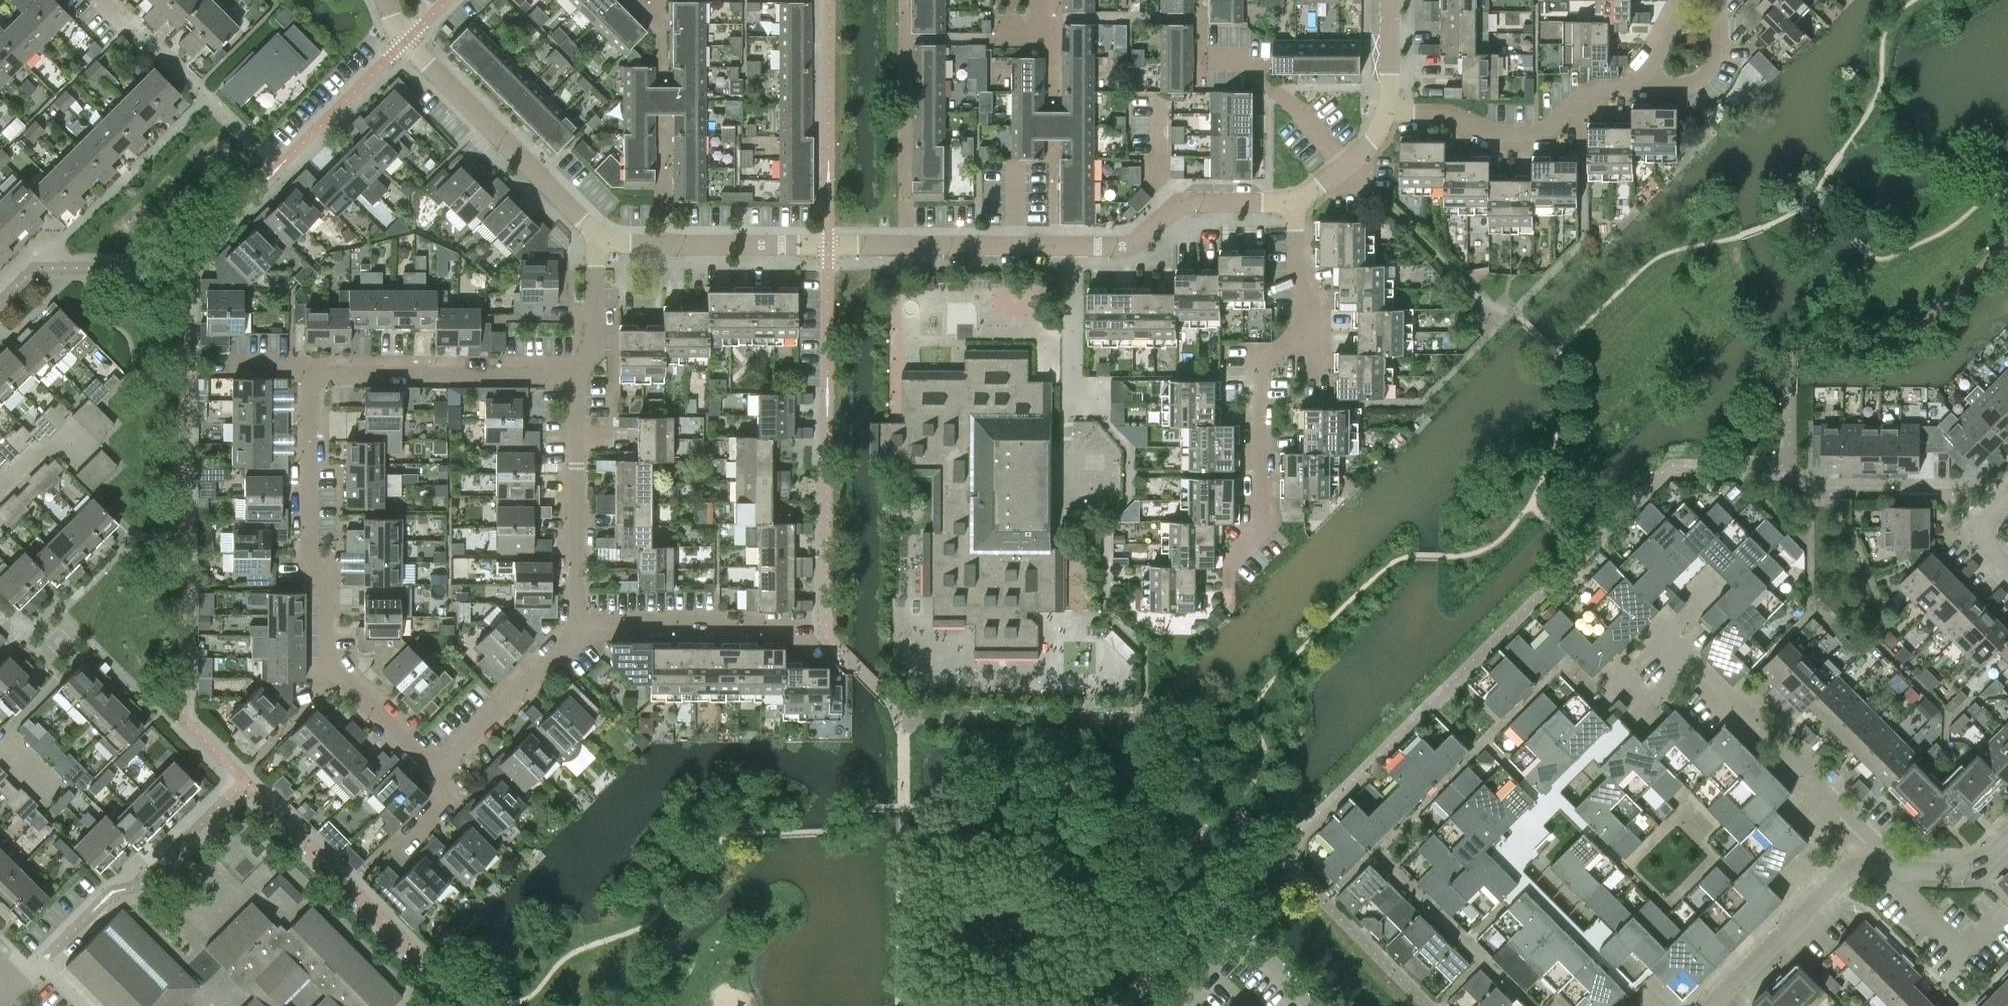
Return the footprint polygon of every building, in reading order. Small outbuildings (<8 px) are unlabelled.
[(53,32),(22,0),(10,0),(10,1),(21,13),(13,21),(38,47),(53,32)] [(53,32),(69,16),(54,0),(22,0),(53,32)] [(171,0),(149,0),(154,5),(142,17),(148,23),(171,0)] [(200,1),(200,0),(171,0),(148,23),(155,30),(167,18),(177,28),(182,22),(202,2),(200,1)] [(185,49),(226,8),(219,0),(201,0),(200,1),(202,2),(182,22),(190,30),(178,42),(185,49)] [(497,9),(506,0),(493,0),(491,2),(497,9)] [(577,8),(592,24),(616,0),(615,0),(585,0),(577,8)] [(608,39),(633,14),(624,5),(622,7),(616,0),(592,24),(608,39)] [(945,0),(910,0),(910,1),(912,1),(912,10),(945,11),(945,0)] [(1094,0),(1064,0),(1064,12),(1094,12),(1094,0)] [(1162,12),(1192,12),(1192,0),(1162,0),(1162,12)] [(1243,0),(1207,0),(1207,11),(1210,11),(1210,22),(1243,22),(1243,0)] [(1274,0),(1266,0),(1266,12),(1274,12),(1274,0)] [(1283,12),(1283,0),(1274,0),(1274,12),(1283,12)] [(1489,0),(1441,0),(1441,1),(1423,1),(1423,11),(1489,11),(1489,0)] [(1650,23),(1650,12),(1631,12),(1631,0),(1596,0),(1596,21),(1596,22),(1628,22),(1628,23),(1650,23)] [(1761,21),(1777,5),(1794,21),(1809,6),(1803,0),(1763,0),(1741,22),(1750,31),(1761,21)] [(672,23),(704,23),(704,1),(669,1),(669,13),(672,13),(672,23)] [(741,10),(742,2),(729,2),(729,11),(741,10)] [(759,11),(759,2),(747,2),(747,11),(759,11)] [(779,35),(810,35),(810,2),(779,2),(779,35)] [(1145,11),(1157,11),(1157,2),(1145,2),(1145,11)] [(534,21),(543,11),(537,5),(528,14),(534,21)] [(1769,46),(1777,37),(1794,53),(1810,37),(1794,21),(1777,5),(1761,21),(1768,28),(1759,36),(1769,46)] [(226,8),(185,49),(191,55),(203,43),(212,52),(208,56),(216,64),(226,53),(219,46),(238,28),(224,14),(229,10),(226,8)] [(945,33),(945,11),(912,10),(912,20),(910,20),(910,32),(945,33)] [(543,11),(534,21),(540,27),(549,18),(543,11)] [(1489,33),(1489,11),(1423,11),(1423,20),(1441,20),(1441,32),(1489,33)] [(633,14),(608,39),(623,54),(624,53),(631,46),(646,31),(639,24),(641,22),(633,14)] [(521,33),(530,24),(524,17),(515,27),(521,33)] [(992,32),(992,20),(983,20),(983,32),(992,32)] [(23,62),(38,47),(13,21),(4,30),(0,26),(0,39),(23,62)] [(1628,32),(1628,23),(1628,22),(1596,22),(1596,21),(1564,21),(1564,43),(1609,43),(1609,32),(1628,32)] [(487,38),(471,22),(448,45),(455,52),(453,54),(462,63),(487,38)] [(669,45),(704,45),(704,23),(672,23),(672,33),(669,33),(669,45)] [(1064,57),(1094,57),(1094,24),(1064,23),(1064,57)] [(223,80),(244,101),(265,80),(275,90),(295,70),(299,74),(320,52),(292,24),(278,38),(275,35),(255,55),(252,51),(223,80)] [(530,24),(521,33),(527,39),(536,30),(530,24)] [(1162,58),(1192,58),(1192,24),(1162,24),(1162,58)] [(1488,53),(1489,33),(1441,32),(1441,44),(1423,44),(1423,54),(1445,54),(1477,54),(1477,53),(1488,53)] [(130,44),(121,35),(115,41),(124,50),(130,44)] [(810,69),(810,35),(779,35),(779,69),(810,69)] [(564,51),(574,42),(567,36),(558,45),(564,51)] [(729,45),(741,45),(741,36),(729,36),(729,45)] [(472,69),(479,76),(502,53),(487,38),(462,63),(470,71),(472,69)] [(7,77),(23,62),(0,39),(0,70),(7,77)] [(1274,40),(1274,73),(1284,73),(1284,76),(1296,76),(1296,40),(1274,40)] [(1318,40),(1296,40),(1296,76),(1308,76),(1308,73),(1318,73),(1318,40)] [(1339,40),(1318,40),(1318,73),(1327,73),(1327,76),(1339,76),(1339,40)] [(1361,40),(1339,40),(1339,76),(1351,76),(1351,73),(1361,73),(1361,40)] [(574,42),(564,51),(570,58),(580,49),(574,42)] [(1609,55),(1609,43),(1564,43),(1564,66),(1591,66),(1591,80),(1596,79),(1602,78),(1618,78),(1619,66),(1627,66),(1628,55),(1609,55)] [(914,78),(945,78),(945,44),(914,44),(914,78)] [(969,57),(978,57),(978,44),(970,44),(969,57)] [(978,44),(978,57),(987,57),(987,44),(978,44)] [(704,67),(704,45),(669,45),(669,56),(671,57),(671,67),(674,67),(704,67)] [(729,53),(741,53),(741,45),(729,45),(729,53)] [(623,100),(653,101),(653,66),(640,66),(640,55),(631,46),(624,53),(627,57),(627,66),(623,66),(623,100)] [(552,63),(561,54),(555,48),(546,57),(552,63)] [(1114,58),(1128,57),(1128,49),(1114,49),(1114,58)] [(1133,57),(1145,58),(1145,49),(1133,49),(1133,57)] [(1749,61),(1769,81),(1769,82),(1780,72),(1759,51),(1749,61)] [(483,85),(492,93),(517,68),(502,53),(479,76),(485,83),(483,85)] [(1499,76),(1499,54),(1488,53),(1477,53),(1477,54),(1445,54),(1445,63),(1463,63),(1463,75),(1499,76)] [(561,54),(552,63),(558,70),(567,61),(561,54)] [(1044,57),(1013,57),(1013,91),(1044,91),(1044,57)] [(1094,91),(1094,57),(1064,57),(1064,91),(1094,91)] [(1114,58),(1114,66),(1128,66),(1128,57),(1114,58)] [(1133,66),(1145,66),(1145,58),(1133,57),(1133,66)] [(1192,58),(1162,58),(1162,92),(1192,92),(1192,58)] [(96,59),(90,65),(100,75),(106,69),(96,59)] [(746,69),(759,69),(759,60),(746,60),(746,69)] [(83,71),(93,82),(100,75),(90,65),(83,71)] [(729,79),(737,79),(737,66),(729,66),(729,79)] [(674,100),(704,100),(704,67),(674,67),(674,100)] [(138,84),(170,115),(175,110),(168,104),(179,93),(154,68),(138,84)] [(502,99),(509,106),(532,83),(517,68),(492,93),(500,101),(502,99)] [(746,78),(759,78),(759,69),(746,69),(746,78)] [(779,103),(809,102),(810,69),(779,69),(779,103)] [(1499,98),(1499,76),(1463,75),(1463,87),(1445,87),(1445,98),(1499,98)] [(585,92),(592,85),(582,76),(576,82),(585,92)] [(378,104),(404,130),(420,115),(409,105),(417,97),(397,77),(381,93),(385,97),(378,104)] [(914,111),(945,111),(945,78),(914,78),(914,111)] [(968,91),(978,92),(978,78),(968,78),(968,91)] [(978,78),(978,92),(988,92),(988,78),(978,78)] [(514,115),(522,123),(547,98),(532,83),(509,106),(516,113),(514,115)] [(170,115),(138,84),(122,99),(147,125),(158,114),(164,121),(170,115)] [(65,89),(59,96),(69,106),(75,99),(65,89)] [(1013,125),(1044,125),(1044,91),(1013,91),(1013,125)] [(1064,124),(1094,124),(1094,91),(1064,91),(1064,124)] [(1221,91),(1221,92),(1221,112),(1257,112),(1257,102),(1254,102),(1254,91),(1221,91)] [(1185,93),(1172,93),(1172,101),(1185,101),(1185,93)] [(53,102),(63,112),(69,106),(59,96),(53,102)] [(533,130),(539,136),(562,113),(547,98),(522,123),(531,132),(533,130)] [(107,114),(139,146),(144,141),(138,134),(147,125),(122,99),(107,114)] [(653,101),(623,100),(623,133),(653,133),(653,101)] [(704,134),(704,100),(674,100),(674,133),(704,134)] [(809,102),(779,103),(779,136),(809,136),(809,102)] [(1655,162),(1655,108),(1645,108),(1645,103),(1632,103),(1632,122),(1633,122),(1633,162),(1655,162)] [(1655,108),(1655,162),(1677,162),(1677,103),(1664,103),(1664,108),(1655,108)] [(409,151),(396,138),(404,130),(378,104),(363,119),(362,120),(397,154),(396,155),(401,159),(409,151)] [(944,145),(945,111),(914,111),(914,145),(944,145)] [(980,111),(980,125),(989,125),(989,111),(980,111)] [(1221,112),(1221,134),(1254,134),(1254,125),(1257,125),(1257,112),(1221,112)] [(553,154),(565,142),(578,129),(562,113),(539,136),(547,144),(545,146),(553,154)] [(592,129),(601,120),(595,113),(585,122),(592,129)] [(92,130),(117,155),(128,145),(134,151),(139,146),(107,114),(92,130)] [(397,154),(362,120),(363,119),(359,115),(350,123),(363,136),(356,143),(381,169),(396,155),(397,154)] [(1114,125),(1127,125),(1127,116),(1114,116),(1114,125)] [(34,120),(28,126),(39,136),(45,130),(34,120)] [(1588,122),(1588,181),(1611,181),(1611,127),(1601,127),(1601,122),(1588,122)] [(1633,181),(1633,162),(1633,122),(1632,122),(1620,122),(1620,127),(1611,127),(1611,181),(1633,181)] [(746,123),(746,136),(755,136),(755,123),(746,123)] [(1094,124),(1064,124),(1064,158),(1094,158),(1094,124)] [(721,133),(734,133),(734,125),(721,125),(721,133)] [(1043,159),(1044,125),(1013,125),(1013,159),(1043,159)] [(1127,133),(1127,125),(1114,125),(1114,133),(1127,133)] [(22,133),(32,143),(39,136),(28,126),(22,133)] [(1172,135),(1185,135),(1185,126),(1172,126),(1172,135)] [(76,145),(108,177),(114,171),(107,165),(117,155),(92,130),(76,145)] [(622,133),(622,163),(619,163),(609,153),(593,169),(610,187),(622,187),(622,188),(653,188),(653,163),(653,133),(623,133),(622,133)] [(674,167),(704,168),(704,134),(674,133),(674,167)] [(721,133),(721,142),(734,142),(734,133),(721,133)] [(1221,134),(1221,157),(1256,157),(1257,145),(1254,145),(1254,134),(1221,134)] [(1185,135),(1172,135),(1172,143),(1185,143),(1185,135)] [(779,158),(814,158),(814,146),(812,146),(812,136),(809,136),(779,136),(779,158)] [(1401,195),(1423,195),(1423,141),(1414,141),(1414,136),(1401,136),(1401,195)] [(1445,155),(1446,155),(1446,136),(1433,136),(1433,141),(1423,141),(1423,195),(1445,195),(1445,155)] [(962,145),(975,145),(975,137),(963,137),(962,145)] [(589,146),(582,139),(573,149),(580,156),(589,146)] [(356,143),(340,159),(379,197),(387,190),(374,177),(381,169),(356,143)] [(61,160),(87,185),(97,175),(103,181),(108,177),(76,145),(61,160)] [(945,200),(945,199),(945,172),(945,145),(944,145),(914,145),(914,172),(914,199),(945,200)] [(975,145),(962,145),(962,154),(975,154),(975,145)] [(589,146),(580,156),(587,163),(596,154),(596,153),(589,146)] [(980,146),(980,159),(989,158),(989,146),(980,146)] [(0,149),(0,160),(5,165),(11,158),(1,148),(0,149)] [(739,158),(752,158),(752,149),(739,149),(739,158)] [(1458,160),(1458,155),(1446,155),(1445,155),(1445,195),(1445,214),(1467,214),(1467,160),(1458,160)] [(1489,175),(1490,175),(1490,155),(1477,155),(1477,160),(1467,160),(1467,214),(1488,214),(1489,214),(1489,175)] [(1555,161),(1546,161),(1546,156),(1533,156),(1533,175),(1533,214),(1534,214),(1555,215),(1555,161)] [(1555,161),(1555,215),(1578,215),(1578,156),(1563,156),(1563,161),(1555,161)] [(1221,157),(1221,178),(1254,179),(1254,168),(1256,168),(1256,157),(1221,157)] [(739,167),(752,167),(752,158),(739,158),(739,167)] [(814,170),(814,158),(779,158),(779,180),(812,180),(812,170),(814,170)] [(1058,179),(1094,179),(1094,158),(1064,158),(1061,158),(1061,168),(1059,168),(1058,179)] [(340,159),(325,174),(351,200),(358,192),(371,205),(379,197),(340,159)] [(87,185),(61,160),(46,175),(78,207),(83,202),(77,195),(87,185)] [(450,208),(476,182),(460,166),(450,176),(442,169),(422,188),(438,204),(442,200),(450,208)] [(1129,183),(1142,183),(1142,166),(1129,166),(1129,183)] [(704,201),(704,168),(674,167),(673,201),(704,201)] [(351,200),(325,174),(317,181),(305,169),(297,176),(327,207),(335,216),(351,200)] [(1172,178),(1185,178),(1184,169),(1172,169),(1172,178)] [(66,205),(73,212),(78,207),(46,175),(31,190),(30,191),(45,206),(55,216),(66,205)] [(1511,180),(1502,180),(1502,175),(1490,175),(1489,175),(1489,214),(1488,214),(1488,233),(1511,234),(1511,180)] [(1533,175),(1521,175),(1520,180),(1511,180),(1511,234),(1534,234),(1534,214),(1533,214),(1533,175)] [(278,203),(304,229),(327,207),(297,176),(281,192),(286,196),(278,203)] [(483,189),(476,182),(450,208),(465,223),(474,215),(481,222),(492,211),(484,204),(504,184),(496,176),(483,189)] [(1061,201),(1094,201),(1094,179),(1058,179),(1058,192),(1061,192),(1061,201)] [(45,206),(30,191),(31,190),(21,180),(4,196),(36,227),(41,222),(35,216),(45,206)] [(812,189),(812,180),(779,180),(779,201),(814,202),(814,189),(812,189)] [(519,199),(504,184),(484,204),(492,211),(481,222),(496,238),(522,211),(515,204),(519,199)] [(1138,212),(1153,197),(1142,187),(1129,201),(1132,205),(1138,212)] [(734,201),(734,193),(722,193),(721,201),(734,201)] [(739,193),(740,201),(752,201),(752,193),(739,193)] [(14,236),(24,226),(31,232),(36,227),(4,196),(0,200),(0,222),(14,236)] [(1094,224),(1094,201),(1061,201),(1061,211),(1058,211),(1058,223),(1094,224)] [(289,245),(289,244),(304,229),(278,203),(271,211),(266,207),(250,222),(255,227),(255,226),(268,239),(276,232),(289,245)] [(1129,221),(1138,212),(1132,205),(1123,214),(1129,221)] [(530,219),(522,211),(496,238),(519,260),(537,242),(545,242),(545,235),(550,230),(534,215),(530,219)] [(1321,234),(1321,243),(1375,243),(1375,221),(1316,221),(1316,234),(1321,234)] [(6,257),(11,253),(4,246),(14,236),(0,222),(0,252),(6,257)] [(289,245),(276,232),(268,239),(255,226),(255,227),(240,242),(266,267),(274,260),(278,264),(294,248),(289,244),(289,245)] [(266,267),(240,242),(232,249),(228,245),(212,260),(216,265),(216,279),(232,279),(243,290),(266,267)] [(537,242),(519,260),(519,282),(556,282),(556,271),(562,271),(562,249),(545,249),(545,242),(537,242)] [(1316,266),(1335,266),(1335,265),(1375,265),(1375,243),(1321,243),(1321,252),(1316,252),(1316,266)] [(1220,249),(1220,269),(1221,269),(1221,308),(1243,308),(1243,254),(1234,254),(1234,249),(1220,249)] [(1252,254),(1243,254),(1243,308),(1265,308),(1265,249),(1252,249),(1252,254)] [(1340,278),(1340,287),(1394,288),(1394,265),(1375,265),(1335,265),(1335,266),(1335,278),(1340,278)] [(1177,327),(1199,327),(1199,273),(1190,273),(1190,268),(1176,268),(1176,288),(1177,288),(1177,327)] [(1199,273),(1199,327),(1221,327),(1221,308),(1221,269),(1220,269),(1208,268),(1208,273),(1199,273)] [(359,290),(349,290),(349,327),(370,327),(370,272),(359,272),(359,290)] [(381,272),(370,272),(370,327),(392,327),(392,290),(381,290),(381,272)] [(403,290),(392,290),(392,327),(413,327),(414,272),(403,272),(403,290)] [(424,272),(414,272),(413,327),(434,327),(435,327),(435,290),(424,290),(424,272)] [(243,312),(243,290),(232,279),(216,279),(200,279),(200,301),(206,301),(206,312),(243,312)] [(556,282),(519,282),(519,292),(513,292),(513,315),(541,315),(541,304),(556,304),(556,282)] [(728,345),(729,291),(720,291),(720,286),(706,286),(706,305),(707,305),(707,345),(728,345)] [(738,291),(729,291),(728,345),(751,345),(751,286),(738,286),(738,291)] [(764,286),(751,286),(751,345),(773,345),(773,291),(764,291),(764,286)] [(773,291),(773,345),(795,345),(796,286),(782,286),(782,291),(773,291)] [(1088,346),(1111,346),(1111,292),(1102,292),(1102,288),(1088,287),(1088,346)] [(1394,309),(1394,288),(1340,287),(1340,296),(1335,296),(1335,310),(1354,310),(1354,309),(1394,310),(1394,309)] [(1111,346),(1133,346),(1133,288),(1120,288),(1120,292),(1111,292),(1111,346)] [(1133,346),(1155,346),(1155,292),(1146,292),(1146,288),(1133,288),(1133,346)] [(1164,292),(1155,292),(1155,346),(1177,346),(1177,327),(1177,288),(1176,288),(1164,288),(1164,292)] [(349,345),(349,327),(349,290),(338,290),(338,308),(327,308),(327,345),(349,345)] [(456,345),(457,308),(446,308),(446,290),(435,290),(435,327),(434,327),(434,345),(456,345)] [(44,325),(69,350),(85,334),(52,301),(46,308),(53,315),(44,325)] [(663,364),(685,364),(685,310),(676,310),(676,305),(662,305),(662,324),(663,324),(663,364)] [(707,364),(707,345),(707,305),(706,305),(694,305),(694,310),(685,310),(685,364),(707,364)] [(327,345),(327,308),(305,308),(305,322),(294,322),(294,351),(316,351),(316,345),(327,345)] [(490,351),(490,331),(489,322),(479,322),(479,308),(457,308),(456,345),(467,345),(467,351),(490,351)] [(1359,322),(1359,331),(1413,332),(1413,309),(1394,309),(1394,310),(1354,309),(1354,310),(1354,322),(1359,322)] [(243,312),(206,312),(206,323),(200,323),(200,345),(228,345),(228,334),(243,334),(243,312)] [(641,383),(641,329),(632,329),(632,324),(618,324),(618,383),(641,383)] [(650,329),(641,329),(641,383),(663,383),(663,364),(663,324),(662,324),(650,324),(650,329)] [(53,365),(69,350),(44,325),(34,334),(27,327),(21,333),(53,365)] [(490,331),(490,351),(504,351),(504,331),(490,331)] [(1354,340),(1354,353),(1394,353),(1394,354),(1413,354),(1413,332),(1359,331),(1359,340),(1354,340)] [(37,381),(53,365),(21,333),(15,338),(23,346),(14,354),(13,355),(30,374),(37,381)] [(30,374),(13,355),(14,354),(6,347),(0,354),(0,373),(16,388),(30,374)] [(923,595),(934,595),(934,626),(966,626),(968,624),(975,624),(975,658),(1039,658),(1039,625),(1032,618),(1028,618),(1028,611),(1065,611),(1065,547),(1052,547),(1052,381),(1029,381),(1029,349),(965,349),(965,370),(903,370),(903,413),(905,415),(905,422),(872,422),(871,465),(903,465),(903,475),(934,475),(934,531),(923,531),(923,595)] [(1340,366),(1340,375),(1394,376),(1394,354),(1394,353),(1354,353),(1335,353),(1335,366),(1340,366)] [(2000,379),(2007,387),(2007,371),(2000,379)] [(16,388),(0,373),(0,404),(16,388)] [(113,374),(103,384),(109,390),(119,381),(113,374)] [(1340,384),(1335,384),(1335,398),(1394,398),(1394,376),(1340,375),(1340,384)] [(232,401),(269,401),(269,390),(287,390),(287,378),(232,378),(232,401)] [(200,379),(197,379),(197,401),(207,401),(208,379),(200,379)] [(2000,379),(1986,393),(2007,415),(2007,387),(2000,379)] [(1163,403),(1217,403),(1217,394),(1221,394),(1221,380),(1163,380),(1163,403)] [(100,400),(109,390),(103,384),(93,393),(100,400)] [(413,409),(413,399),(418,399),(418,387),(364,387),(364,409),(400,409),(413,409)] [(484,420),(520,420),(521,409),(526,409),(527,387),(478,387),(477,398),(484,398),(484,420)] [(757,415),(793,415),(793,403),(811,403),(811,393),(757,393),(757,415)] [(1986,393),(1972,406),(2005,439),(2007,436),(2007,415),(1986,393)] [(708,415),(719,415),(720,396),(709,396),(708,415)] [(80,424),(96,407),(87,399),(71,415),(80,424)] [(52,408),(63,418),(69,411),(59,401),(52,408)] [(269,411),(269,401),(232,401),(232,422),(287,422),(287,411),(269,411)] [(1217,412),(1217,403),(1163,403),(1163,425),(1182,425),(1221,425),(1221,424),(1221,412),(1217,412)] [(459,406),(448,406),(448,412),(448,419),(448,420),(459,420),(459,412),(459,406)] [(2005,439),(1972,406),(1959,420),(1995,456),(1992,460),(1999,467),(2006,460),(1999,453),(2000,451),(1997,448),(2005,439)] [(105,415),(96,407),(80,424),(88,432),(105,415)] [(1305,421),(1305,431),(1359,431),(1359,408),(1300,408),(1300,421),(1305,421)] [(400,442),(400,409),(364,409),(364,420),(358,420),(358,441),(400,442)] [(114,424),(105,415),(88,432),(97,441),(114,424)] [(757,415),(757,437),(789,437),(811,437),(811,427),(793,427),(793,415),(757,415)] [(636,439),(672,438),(672,416),(618,416),(618,427),(636,427),(636,439)] [(459,420),(448,420),(448,428),(451,428),(459,428),(459,420)] [(496,442),(496,453),(511,453),(511,442),(538,442),(538,431),(520,431),(520,420),(484,420),(484,442),(496,442)] [(1995,456),(1959,420),(1946,433),(1939,426),(1933,426),(1934,453),(1947,453),(1955,445),(1977,467),(1987,458),(1990,461),(1992,460),(1995,456)] [(287,433),(287,422),(232,422),(232,444),(269,444),(269,433),(287,433)] [(1182,425),(1182,447),(1236,447),(1236,438),(1240,438),(1240,424),(1221,424),(1221,425),(1182,425)] [(22,425),(15,432),(25,442),(31,435),(28,432),(29,432),(22,425)] [(35,426),(29,432),(28,432),(31,435),(38,442),(45,435),(35,426)] [(1831,472),(1843,472),(1842,426),(1821,426),(1821,434),(1822,446),(1822,455),(1822,464),(1813,464),(1814,477),(1831,477),(1831,472)] [(1854,477),(1862,477),(1861,426),(1842,426),(1843,472),(1854,472),(1854,477)] [(1881,472),(1880,426),(1861,426),(1862,477),(1869,477),(1869,472),(1881,472)] [(1900,477),(1899,426),(1880,426),(1881,472),(1893,472),(1893,477),(1900,477)] [(1933,426),(1926,426),(1899,426),(1900,477),(1908,477),(1908,472),(1921,472),(1921,453),(1934,453),(1933,426)] [(1300,440),(1300,452),(1300,453),(1340,453),(1359,453),(1359,431),(1305,431),(1305,440),(1300,440)] [(1813,447),(1822,446),(1821,434),(1813,434),(1813,447)] [(789,437),(757,437),(729,437),(729,458),(734,458),(770,458),(770,446),(789,446),(789,437)] [(618,451),(618,460),(650,460),(672,460),(672,438),(636,439),(636,451),(618,451)] [(400,453),(400,442),(358,441),(346,441),(346,463),(382,463),(382,453),(400,453)] [(496,453),(496,474),(532,474),(532,463),(538,463),(538,442),(511,442),(511,453),(496,453)] [(287,455),(269,455),(269,444),(232,444),(232,466),(244,466),(287,466),(287,455)] [(1813,447),(1813,456),(1822,455),(1822,446),(1813,447)] [(1236,447),(1182,447),(1182,469),(1240,469),(1240,456),(1236,456),(1236,447)] [(92,457),(109,474),(117,465),(101,448),(92,457)] [(1286,465),(1286,474),(1340,475),(1340,453),(1300,453),(1300,452),(1281,452),(1281,465),(1286,465)] [(1813,456),(1813,464),(1822,464),(1822,455),(1813,456)] [(92,457),(83,465),(100,482),(109,474),(92,457)] [(56,475),(63,468),(54,458),(47,465),(56,475)] [(734,458),(734,480),(789,480),(789,470),(770,470),(770,458),(734,458)] [(650,481),(650,460),(618,460),(595,460),(595,470),(614,470),(614,482),(650,481)] [(382,474),(382,463),(346,463),(346,485),(400,485),(400,474),(382,474)] [(100,482),(83,465),(75,474),(91,491),(100,482)] [(281,487),(287,487),(287,466),(244,466),(244,498),(281,498),(281,487)] [(496,474),(496,496),(510,496),(510,506),(538,506),(538,485),(532,485),(532,474),(496,474)] [(1281,497),(1306,497),(1339,497),(1340,475),(1286,474),(1286,484),(1281,484),(1281,497)] [(1182,500),(1235,500),(1235,491),(1240,491),(1240,477),(1182,477),(1182,500)] [(734,480),(734,502),(770,501),(770,490),(789,490),(789,480),(734,480)] [(595,494),(595,503),(649,503),(650,481),(614,482),(614,494),(595,494)] [(22,489),(32,499),(39,493),(29,483),(22,489)] [(400,485),(346,485),(345,507),(382,507),(382,496),(400,496),(400,485)] [(15,496),(25,506),(32,499),(22,489),(15,496)] [(496,496),(495,528),(532,528),(532,517),(550,517),(550,506),(538,506),(510,506),(510,496),(496,496)] [(1306,509),(1306,497),(1282,498),(1282,509),(1306,509)] [(77,514),(109,547),(115,541),(108,534),(118,523),(93,498),(77,514)] [(281,509),(281,498),(244,498),(244,519),(259,519),(259,530),(287,530),(287,509),(281,509)] [(1182,500),(1181,521),(1181,522),(1221,522),(1221,523),(1240,523),(1240,509),(1235,509),(1235,500),(1182,500)] [(734,523),(757,523),(789,523),(789,513),(770,513),(770,501),(734,502),(734,523)] [(1652,603),(1701,554),(1685,538),(1666,519),(1668,518),(1651,502),(1634,519),(1650,536),(1618,568),(1652,603)] [(1701,555),(1736,520),(1717,502),(1701,518),(1684,502),(1668,518),(1666,519),(1685,538),(1701,554),(1701,555)] [(649,525),(649,503),(595,503),(595,513),(614,513),(614,525),(649,525)] [(1842,517),(1850,517),(1851,517),(1851,506),(1842,506),(1842,517)] [(1883,526),(1929,527),(1929,515),(1934,515),(1934,506),(1883,506),(1883,526)] [(1306,522),(1306,509),(1282,509),(1282,522),(1306,522)] [(103,552),(109,547),(77,514),(62,529),(87,555),(96,545),(103,552)] [(345,541),(400,541),(400,518),(363,518),(363,530),(345,530),(345,541)] [(1736,520),(1701,555),(1733,586),(1734,586),(1751,569),(1768,553),(1784,536),(1767,518),(1750,535),(1736,520)] [(287,541),(287,530),(259,530),(259,519),(244,519),(244,530),(232,530),(232,552),(269,552),(269,541),(287,541)] [(1162,521),(1162,544),(1216,544),(1216,535),(1221,535),(1221,523),(1221,522),(1181,522),(1181,521),(1162,521)] [(757,523),(757,545),(793,545),(793,533),(811,533),(811,523),(789,523),(757,523)] [(649,546),(649,525),(614,525),(614,537),(595,537),(595,547),(618,547),(649,546)] [(1934,539),(1929,539),(1929,527),(1883,526),(1883,547),(1894,547),(1900,562),(1909,558),(1934,548),(1934,539)] [(532,539),(532,528),(495,528),(495,550),(550,550),(550,539),(532,539)] [(62,529),(46,544),(78,577),(84,571),(77,564),(87,555),(62,529)] [(1797,543),(1789,534),(1780,543),(1788,552),(1797,543)] [(400,562),(400,541),(345,541),(345,551),(363,551),(363,562),(400,562)] [(46,544),(32,559),(31,560),(49,578),(48,579),(55,586),(66,576),(73,583),(78,577),(46,544)] [(1162,544),(1162,565),(1162,566),(1202,566),(1202,567),(1221,567),(1221,553),(1216,553),(1216,544),(1162,544)] [(757,545),(757,566),(811,566),(811,557),(793,557),(793,545),(757,545)] [(636,556),(636,568),(672,568),(672,546),(649,546),(618,547),(618,556),(636,556)] [(1934,548),(1909,558),(1914,569),(1899,584),(1913,599),(1945,567),(1937,559),(1941,555),(1934,548)] [(49,578),(31,560),(32,559),(25,552),(9,568),(41,600),(46,595),(39,588),(48,579),(49,578)] [(269,552),(232,552),(232,574),(246,574),(246,585),(274,585),(275,563),(269,563),(269,552)] [(1751,569),(1734,586),(1733,586),(1718,602),(1734,618),(1751,635),(1784,602),(1768,586),(1784,569),(1768,553),(1751,569)] [(1980,566),(1977,563),(1973,559),(1966,567),(1973,573),(1980,566)] [(1592,610),(1610,627),(1626,644),(1660,610),(1652,603),(1618,568),(1610,560),(1592,577),(1609,594),(1592,610)] [(9,568),(3,562),(0,565),(0,591),(18,609),(28,599),(35,606),(41,600),(9,568)] [(400,584),(400,562),(363,562),(363,573),(345,573),(345,584),(357,584),(400,584)] [(513,573),(513,584),(550,584),(550,562),(495,562),(495,573),(513,573)] [(1143,565),(1143,588),(1197,588),(1197,579),(1202,579),(1202,567),(1202,566),(1162,566),(1162,565),(1143,565)] [(757,566),(757,588),(793,588),(793,576),(811,576),(811,566),(757,566)] [(1945,567),(1913,599),(1927,612),(1962,577),(1966,580),(1973,573),(1966,567),(1959,574),(1957,572),(1954,576),(1945,567)] [(672,568),(636,568),(636,580),(618,580),(618,591),(672,590),(672,568)] [(1962,577),(1927,612),(1940,626),(1972,594),(1964,586),(1967,582),(1966,580),(1962,577)] [(363,606),(363,616),(400,616),(400,584),(357,584),(357,605),(363,606)] [(513,584),(513,606),(531,624),(540,624),(540,617),(556,617),(556,595),(550,595),(550,584),(513,584)] [(1993,594),(2000,600),(2007,593),(2000,586),(1993,594)] [(811,610),(811,600),(793,600),(793,588),(757,588),(745,588),(745,610),(811,610)] [(1197,597),(1197,588),(1143,588),(1143,610),(1202,611),(1202,597),(1197,597)] [(267,615),(304,615),(304,593),(249,592),(249,604),(267,604),(267,615)] [(1666,602),(1677,613),(1686,604),(1675,593),(1666,602)] [(1972,594),(1940,626),(1954,639),(1990,604),(1993,608),(2000,600),(1993,594),(1986,601),(1985,599),(1981,603),(1972,594)] [(458,622),(469,622),(470,602),(459,602),(458,622)] [(1548,620),(1558,610),(1552,604),(1542,614),(1548,620)] [(1990,604),(1954,639),(1968,653),(2000,621),(1991,613),(1994,609),(1993,608),(1990,604)] [(513,606),(490,629),(516,655),(524,647),(528,651),(544,636),(540,631),(540,624),(531,624),(513,606)] [(1542,627),(1551,635),(1568,652),(1593,677),(1626,644),(1610,627),(1592,610),(1576,626),(1560,609),(1542,627)] [(304,636),(304,615),(267,615),(267,625),(249,625),(249,636),(304,636)] [(400,638),(400,616),(363,616),(363,627),(357,627),(357,649),(374,649),(374,656),(382,656),(400,638)] [(1812,632),(1820,624),(1814,617),(1806,625),(1812,632)] [(1734,618),(1700,652),(1733,686),(1768,652),(1751,635),(1734,618)] [(2000,621),(1968,653),(1982,667),(1999,651),(2007,641),(2007,630),(2000,621)] [(516,655),(490,629),(475,644),(485,655),(477,662),(497,682),(513,666),(509,662),(516,655)] [(1834,637),(1842,645),(1848,639),(1840,631),(1834,637)] [(1501,651),(1535,685),(1568,652),(1551,635),(1535,650),(1518,634),(1501,651)] [(267,647),(267,658),(304,658),(304,636),(249,636),(249,647),(267,647)] [(423,661),(400,638),(382,656),(374,656),(374,663),(369,668),(385,684),(389,679),(397,687),(423,661)] [(1856,646),(1848,639),(1842,645),(1849,653),(1856,646)] [(1999,651),(2007,660),(2007,641),(1999,651)] [(672,701),(672,647),(663,647),(663,642),(610,642),(610,665),(628,683),(650,683),(650,701),(672,701)] [(672,701),(694,701),(694,642),(682,642),(682,647),(672,647),(672,701)] [(694,701),(716,701),(716,647),(707,647),(707,642),(694,642),(694,701)] [(716,701),(738,701),(739,642),(726,642),(726,647),(716,647),(716,701)] [(738,701),(760,701),(761,647),(751,647),(751,642),(739,642),(738,701)] [(760,701),(782,701),(782,662),(783,662),(783,642),(770,642),(770,647),(761,647),(760,701)] [(1789,642),(1760,670),(1775,684),(1803,656),(1789,642)] [(1484,701),(1502,718),(1535,685),(1501,651),(1484,668),(1501,684),(1484,701)] [(0,663),(1,664),(0,665),(0,696),(30,665),(25,660),(17,667),(7,656),(0,663)] [(1803,656),(1775,684),(1788,698),(1817,669),(1803,656)] [(261,685),(259,687),(263,690),(292,690),(292,680),(304,680),(304,658),(267,658),(267,669),(261,669),(261,685)] [(452,679),(443,670),(438,676),(423,661),(397,687),(404,694),(400,699),(416,715),(421,709),(430,701),(432,699),(452,679)] [(782,720),(804,721),(804,666),(795,666),(795,662),(783,662),(782,662),(782,701),(782,720)] [(841,684),(827,684),(827,662),(814,662),(814,666),(804,666),(804,721),(827,721),(827,712),(841,712),(841,684)] [(0,696),(0,699),(14,714),(39,689),(29,678),(36,671),(30,665),(0,696)] [(55,690),(71,706),(104,673),(98,668),(91,675),(81,665),(55,690)] [(197,669),(197,677),(211,677),(211,669),(197,669)] [(1809,705),(1831,683),(1830,682),(1817,669),(1788,698),(1803,712),(1809,706),(1809,705)] [(71,706),(87,721),(112,696),(102,686),(110,679),(104,673),(71,706)] [(1809,706),(1822,719),(1851,690),(1836,675),(1830,682),(1831,683),(1809,705),(1809,706)] [(598,725),(606,717),(571,682),(555,698),(559,703),(552,710),(578,736),(594,720),(598,725)] [(1560,688),(1568,697),(1574,691),(1566,683),(1560,688)] [(263,690),(259,687),(244,702),(270,728),(278,721),(282,725),(298,709),(292,703),(292,690),(263,690)] [(197,689),(197,697),(211,697),(211,689),(197,689)] [(1962,689),(1954,697),(1960,704),(1968,696),(1962,689)] [(1851,690),(1822,719),(1836,732),(1864,703),(1851,690)] [(1526,709),(1577,760),(1610,726),(1576,692),(1560,709),(1543,692),(1526,709)] [(87,721),(102,736),(134,704),(129,698),(122,705),(112,696),(87,721)] [(1950,708),(1953,711),(1960,704),(1954,697),(1946,705),(1950,708)] [(430,701),(421,709),(426,714),(428,716),(439,706),(432,699),(430,701)] [(1619,699),(1608,710),(1617,719),(1628,708),(1619,699)] [(1967,709),(1974,716),(1982,707),(1975,701),(1967,709)] [(270,728),(244,702),(228,718),(238,728),(231,736),(251,756),(267,740),(263,736),(270,728)] [(1864,703),(1836,732),(1849,746),(1878,717),(1864,703)] [(140,709),(134,704),(102,736),(118,752),(143,727),(133,717),(140,709)] [(578,736),(552,710),(544,718),(532,705),(523,713),(532,721),(552,741),(544,748),(555,759),(557,757),(561,761),(564,761),(567,761),(570,760),(573,758),(575,757),(576,756),(577,755),(578,753),(579,752),(579,750),(580,749),(580,747),(580,745),(581,744),(580,742),(576,738),(578,736)] [(1709,743),(1676,708),(1642,742),(1676,776),(1692,760),(1724,793),(1707,809),(1740,842),(1724,859),(1741,876),(1749,868),(1766,885),(1808,842),(1777,811),(1793,794),(1726,726),(1709,743)] [(1509,759),(1544,793),(1577,760),(1526,709),(1509,726),(1525,742),(1509,759)] [(305,751),(331,725),(316,710),(277,748),(285,756),(298,744),(305,751)] [(1965,712),(1956,720),(1962,727),(1971,719),(1965,712)] [(1878,717),(1849,746),(1863,759),(1891,731),(1878,717)] [(17,728),(24,735),(34,725),(27,718),(17,728)] [(305,751),(320,767),(359,728),(352,720),(339,733),(331,725),(305,751)] [(1949,728),(1955,734),(1962,727),(1956,720),(1949,728)] [(540,774),(555,759),(544,748),(552,741),(532,721),(517,736),(521,741),(514,748),(540,774)] [(1798,732),(1803,737),(1811,729),(1806,724),(1798,732)] [(2007,758),(2007,730),(2005,727),(1991,741),(2007,758)] [(367,736),(359,728),(320,767),(336,782),(362,756),(354,748),(367,736)] [(1811,729),(1803,737),(1809,743),(1817,735),(1811,729)] [(1891,731),(1863,759),(1876,773),(1905,744),(1891,731)] [(1402,750),(1436,784),(1469,750),(1452,733),(1435,750),(1419,733),(1402,750)] [(1642,742),(1633,733),(1600,766),(1610,776),(1619,785),(1635,801),(1650,785),(1667,802),(1684,784),(1676,776),(1642,742)] [(145,745),(138,738),(128,748),(135,754),(145,745)] [(1991,741),(1977,755),(2002,780),(2005,784),(2007,781),(2007,758),(1991,741)] [(1934,757),(1943,748),(1937,742),(1928,750),(1934,757)] [(49,759),(59,749),(52,743),(42,753),(49,759)] [(1915,761),(1916,762),(1919,759),(1905,744),(1876,773),(1890,787),(1915,761)] [(125,764),(135,754),(128,748),(119,757),(125,764)] [(524,790),(540,774),(514,748),(506,756),(502,751),(487,767),(506,786),(514,779),(524,790)] [(59,749),(49,759),(55,766),(65,756),(59,749)] [(1495,759),(1485,749),(1477,758),(1480,761),(1491,762),(1495,759)] [(1385,799),(1403,817),(1436,784),(1402,750),(1385,767),(1401,783),(1385,799)] [(390,758),(389,758),(382,751),(369,763),(362,756),(336,782),(351,798),(364,785),(363,785),(390,758)] [(1838,757),(1833,751),(1825,759),(1830,765),(1838,757)] [(405,774),(409,770),(393,754),(389,758),(390,758),(363,785),(364,785),(386,807),(412,781),(405,774)] [(1984,804),(1981,801),(2002,780),(1977,755),(1943,789),(1966,813),(1971,818),(1984,804)] [(1838,757),(1830,765),(1836,771),(1844,762),(1838,757)] [(158,777),(190,809),(196,804),(188,797),(199,786),(174,761),(158,777)] [(1928,832),(1943,817),(1956,803),(1939,786),(1939,785),(1916,762),(1915,761),(1890,787),(1911,808),(1908,812),(1928,832)] [(1451,783),(1502,834),(1536,800),(1502,766),(1485,783),(1468,766),(1451,783)] [(517,797),(524,790),(514,779),(506,786),(487,767),(479,774),(491,787),(484,795),(510,821),(526,805),(517,797)] [(98,778),(104,785),(115,775),(108,768),(98,778)] [(73,784),(80,790),(90,781),(83,774),(73,784)] [(1643,842),(1626,825),(1643,809),(1619,785),(1610,776),(1576,810),(1625,859),(1643,842)] [(11,784),(4,777),(0,781),(0,793),(1,794),(11,784)] [(158,777),(142,792),(167,817),(177,808),(184,815),(190,809),(158,777)] [(88,788),(95,794),(104,785),(98,778),(88,788)] [(1852,786),(1858,792),(1866,784),(1860,778),(1852,786)] [(412,781),(386,807),(394,815),(381,828),(389,836),(428,797),(412,781)] [(1469,866),(1486,849),(1502,834),(1451,783),(1434,800),(1451,817),(1435,832),(1453,850),(1469,866)] [(11,784),(1,794),(7,800),(17,790),(11,784)] [(1866,784),(1858,792),(1863,797),(1871,789),(1866,784)] [(58,799),(65,806),(74,796),(68,789),(58,799)] [(142,792),(127,807),(159,840),(165,834),(158,827),(167,817),(142,792)] [(495,836),(510,821),(484,795),(476,802),(472,798),(457,813),(476,833),(484,825),(495,836)] [(65,806),(58,799),(48,809),(55,816),(65,806)] [(1336,816),(1370,850),(1403,817),(1385,799),(1369,816),(1353,799),(1336,816)] [(1673,808),(1666,801),(1659,808),(1666,815),(1673,808)] [(1956,803),(1943,817),(1952,827),(1966,813),(1956,803)] [(127,807),(113,822),(112,822),(130,841),(129,842),(136,849),(146,838),(154,846),(159,840),(127,807)] [(31,824),(41,814),(34,808),(25,818),(31,824)] [(487,843),(495,836),(484,825),(476,833),(457,813),(449,821),(462,834),(454,841),(480,867),(496,852),(487,843)] [(41,814),(31,824),(38,831),(48,821),(41,814)] [(106,815),(90,831),(122,863),(127,858),(120,850),(129,842),(130,841),(112,822),(113,822),(106,815)] [(1319,866),(1336,883),(1370,850),(1336,816),(1319,833),(1335,849),(1319,866)] [(122,863),(90,831),(73,847),(99,872),(109,862),(116,869),(122,863)] [(1469,866),(1453,850),(1435,832),(1418,850),(1434,866),(1417,883),(1434,900),(1469,866)] [(1601,883),(1618,867),(1585,834),(1551,868),(1600,917),(1617,899),(1601,883)] [(464,883),(480,867),(454,841),(447,849),(434,836),(426,844),(446,864),(438,871),(449,882),(456,875),(464,883)] [(62,855),(69,848),(59,838),(52,845),(62,855)] [(415,863),(408,871),(434,897),(449,882),(438,871),(446,864),(426,844),(411,859),(415,863)] [(340,853),(356,869),(364,861),(348,845),(340,853)] [(69,848),(62,855),(71,865),(78,857),(69,848)] [(1484,917),(1519,883),(1486,849),(1469,866),(1434,900),(1451,917),(1468,900),(1484,917)] [(3,852),(0,855),(0,886),(18,868),(3,852)] [(1386,915),(1404,897),(1371,864),(1336,897),(1354,915),(1370,898),(1386,915)] [(418,913),(434,897),(408,871),(400,878),(387,866),(371,882),(402,912),(409,904),(418,913)] [(1649,966),(1666,984),(1683,967),(1700,984),(1770,913),(1782,901),(1766,885),(1749,868),(1741,876),(1737,879),(1733,883),(1716,866),(1699,884),(1715,900),(1683,932),(1666,949),(1649,966)] [(1,915),(33,883),(18,868),(0,886),(0,900),(2,902),(0,905),(0,915),(1,915)] [(2004,879),(2002,877),(1996,882),(2007,893),(2007,875),(2004,879)] [(268,898),(280,886),(273,879),(261,892),(268,898)] [(33,883),(1,915),(6,921),(13,914),(24,924),(49,899),(33,883)] [(1509,974),(1560,923),(1527,890),(1492,924),(1509,941),(1492,957),(1509,974)] [(298,904),(303,897),(297,891),(292,898),(298,904)] [(1403,964),(1437,930),(1404,897),(1386,915),(1402,931),(1386,947),(1403,964)] [(1633,916),(1617,899),(1600,917),(1616,933),(1600,949),(1617,966),(1633,950),(1649,966),(1666,949),(1683,932),(1650,899),(1633,916)] [(402,996),(311,905),(281,935),(276,929),(277,928),(251,901),(204,947),(231,974),(233,972),(247,987),(246,988),(254,996),(244,1005),(283,1005),(282,1004),(308,978),(326,996),(316,1005),(392,1005),(402,996)] [(106,1005),(178,1005),(198,986),(176,964),(169,970),(116,917),(122,910),(121,908),(65,965),(106,1005)] [(1360,922),(1369,931),(1379,921),(1375,917),(1364,917),(1360,922)] [(1382,923),(1380,921),(1370,931),(1379,940),(1381,938),(1382,923)] [(1850,964),(1881,933),(1876,928),(1874,931),(1864,921),(1835,949),(1850,964)] [(1576,974),(1593,956),(1560,923),(1509,974),(1526,991),(1542,975),(1559,991),(1564,986),(1576,974)] [(1453,981),(1470,964),(1437,930),(1403,964),(1420,981),(1436,965),(1453,981)] [(1863,977),(1892,949),(1883,940),(1885,937),(1881,933),(1850,964),(1863,977)] [(1877,991),(1908,960),(1903,956),(1901,958),(1892,949),(1863,977),(1877,991)] [(1627,989),(1593,956),(1576,974),(1594,991),(1579,1005),(1610,1005),(1612,1004),(1626,990),(1627,989)] [(1920,977),(1910,967),(1912,965),(1908,960),(1877,991),(1889,1004),(1890,1005),(1914,980),(1915,981),(1920,977)] [(1823,989),(1798,964),(1775,986),(1772,983),(1752,1003),(1756,1005),(1806,1005),(1823,989)] [(1514,1002),(1481,969),(1463,986),(1480,1003),(1476,1005),(1510,1005),(1514,1002)] [(1829,986),(1835,980),(1828,973),(1822,979),(1829,986)] [(1588,986),(1576,974),(1564,986),(1559,991),(1571,1003),(1588,986)] [(2004,978),(2006,981),(1997,990),(2007,1001),(2007,974),(2004,978)] [(1835,980),(1829,986),(1836,992),(1842,986),(1835,980)] [(1915,981),(1914,980),(1890,1005),(1889,1004),(1887,1005),(1916,1005),(1926,996),(1917,987),(1919,985),(1915,981)] [(1626,990),(1612,1004),(1614,1005),(1620,1005),(1631,996),(1626,990)] [(1997,990),(1988,999),(1986,997),(1981,1001),(1986,1005),(2007,1005),(2007,1001),(1997,990)] [(1937,1003),(1935,1005),(1926,996),(1916,1005),(1940,1005),(1937,1003)] [(1518,998),(1514,1002),(1510,1005),(1526,1005),(1518,998)] [(1849,1005),(1862,1005),(1855,998),(1848,1004),(1849,1005)]
